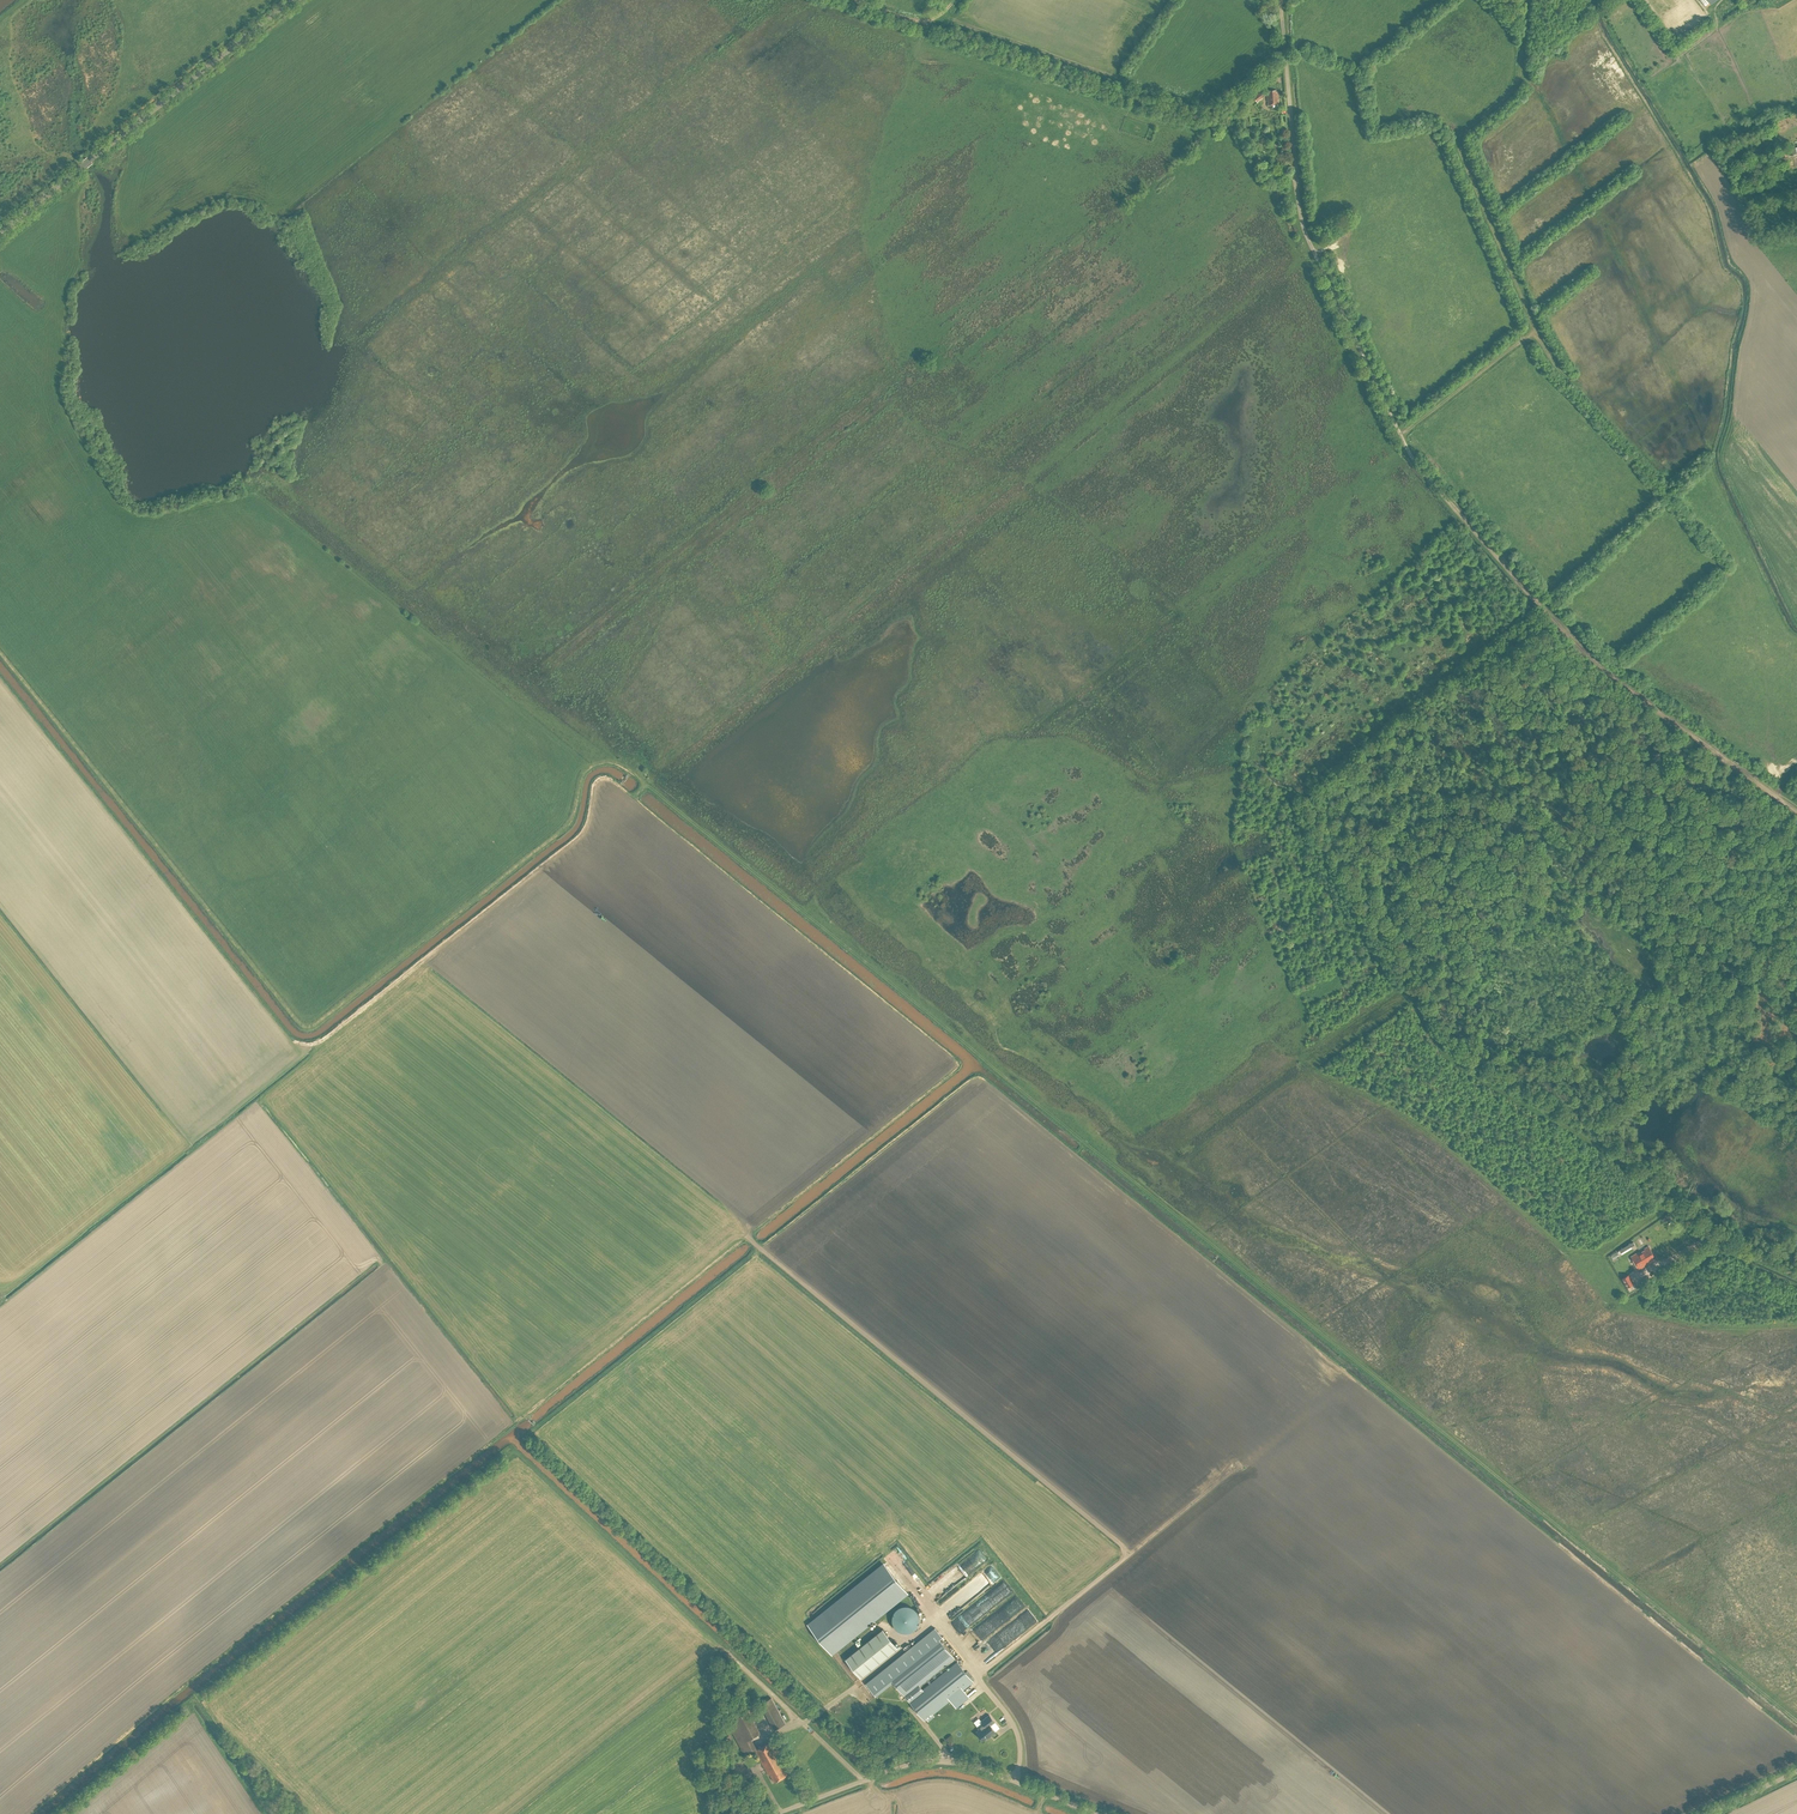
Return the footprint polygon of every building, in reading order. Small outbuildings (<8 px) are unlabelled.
[(1256,102),(1265,95),(1261,90),(1252,97),(1256,102)] [(1267,93),(1267,96),(1266,96),(1267,105),(1271,104),(1271,108),(1276,108),(1276,104),(1279,104),(1278,91),(1275,92),(1275,90),(1269,90),(1269,92),(1267,93)] [(1622,1252),(1636,1245),(1635,1242),(1621,1249),(1622,1252)] [(1654,1255),(1649,1246),(1645,1248),(1646,1250),(1640,1253),(1639,1251),(1631,1256),(1639,1269),(1647,1264),(1645,1262),(1648,1260),(1650,1263),(1654,1260),(1652,1256),(1654,1255)] [(1635,1283),(1629,1274),(1622,1278),(1628,1287),(1635,1283)] [(907,1592),(884,1564),(809,1625),(832,1653),(907,1592)] [(953,1583),(961,1581),(959,1575),(951,1578),(953,1583)] [(916,1628),(918,1626),(918,1624),(919,1622),(919,1620),(919,1618),(919,1616),(919,1614),(918,1612),(917,1611),(915,1609),(914,1608),(912,1607),(910,1606),(909,1605),(907,1605),(905,1605),(903,1606),(901,1606),(899,1607),(897,1608),(896,1610),(894,1611),(893,1613),(893,1615),(892,1617),(892,1619),(892,1621),(892,1623),(893,1624),(894,1626),(895,1628),(897,1629),(898,1631),(900,1631),(902,1632),(904,1633),(906,1633),(908,1633),(910,1632),(912,1631),(913,1630),(915,1629),(916,1628)] [(954,1658),(939,1639),(942,1636),(935,1627),(866,1683),(876,1696),(894,1682),(925,1720),(973,1681),(957,1661),(921,1690),(918,1687),(954,1658)] [(883,1629),(846,1659),(861,1678),(898,1647),(883,1629)] [(766,1709),(775,1729),(787,1724),(778,1704),(766,1709)] [(748,1720),(754,1717),(750,1710),(738,1717),(740,1720),(746,1717),(748,1720)] [(976,1731),(983,1740),(987,1737),(988,1738),(996,1731),(991,1725),(995,1721),(989,1714),(981,1721),(984,1725),(976,1731)] [(751,1724),(752,1729),(749,1730),(743,1731),(744,1735),(739,1736),(737,1736),(742,1747),(743,1750),(758,1748),(758,1747),(753,1737),(756,1735),(751,1724)] [(783,1763),(784,1763),(771,1740),(755,1750),(769,1775),(770,1774),(774,1781),(788,1773),(785,1768),(786,1768),(783,1763)]
